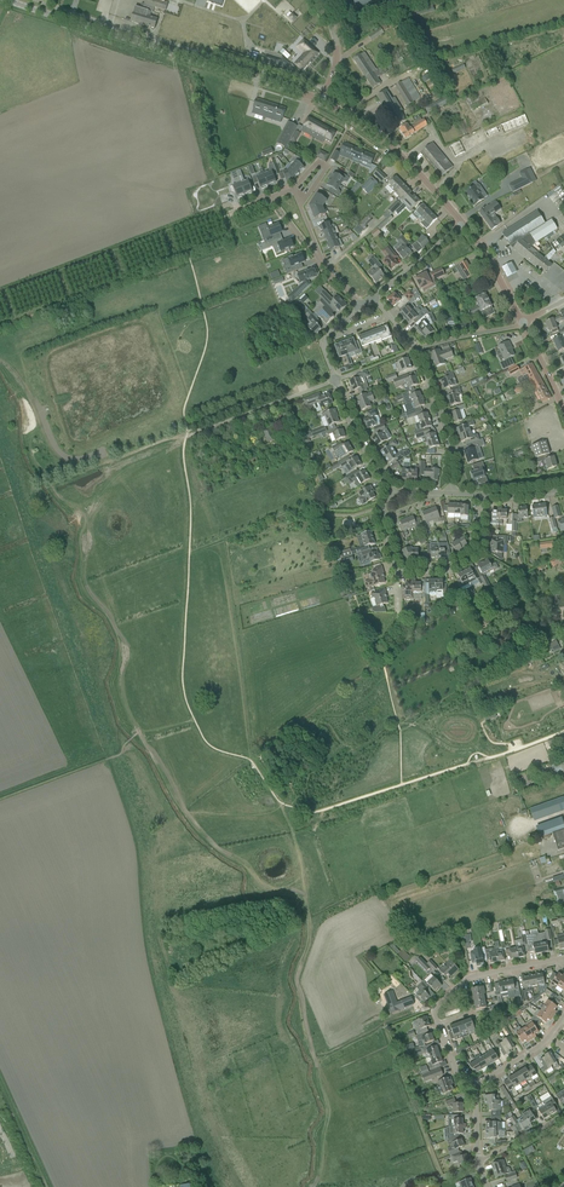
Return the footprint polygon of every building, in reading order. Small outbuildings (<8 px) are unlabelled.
[(168,3),(157,0),(146,0),(144,4),(141,3),(140,9),(135,7),(133,16),(131,22),(155,29),(157,23),(158,19),(150,17),(151,13),(153,13),(154,7),(166,10),(168,3)] [(305,53),(295,64),(302,71),(318,54),(304,40),(298,46),(305,53)] [(287,59),(291,55),(285,51),(282,54),(287,59)] [(388,56),(391,62),(400,56),(397,51),(388,56)] [(358,56),(353,59),(365,78),(373,89),(378,86),(381,84),(378,78),(376,75),(383,71),(384,73),(388,71),(384,66),(383,65),(376,70),(365,53),(362,55),(361,54),(358,56)] [(264,62),(279,67),(281,60),(279,60),(279,61),(266,57),(264,62)] [(425,82),(431,90),(438,85),(433,77),(425,82)] [(414,102),(402,82),(395,86),(408,106),(414,102)] [(397,107),(393,100),(387,90),(377,96),(396,127),(406,121),(397,107)] [(256,99),(253,108),(257,110),(256,115),(266,118),(268,113),(282,118),(283,118),(286,109),(256,99)] [(305,133),(313,138),(321,124),(308,117),(303,127),(307,130),(305,133)] [(403,135),(405,139),(414,134),(428,125),(424,120),(410,128),(407,124),(400,129),(403,135)] [(290,140),(295,131),(297,127),(289,123),(278,144),(286,148),(290,140)] [(321,124),(313,138),(317,140),(319,136),(330,143),(336,133),(321,124)] [(468,151),(487,140),(482,130),(462,141),(468,151)] [(300,133),(295,131),(290,140),(295,142),(300,133)] [(449,147),(454,158),(465,152),(460,142),(449,147)] [(349,160),(354,148),(344,143),(340,152),(348,155),(346,159),(349,160)] [(422,152),(442,177),(453,167),(433,143),(422,152)] [(364,152),(354,148),(349,160),(351,161),(353,158),(360,161),(361,161),(364,152)] [(335,163),(340,154),(335,151),(330,160),(335,163)] [(327,157),(323,154),(319,152),(317,157),(321,159),(325,161),(327,157)] [(375,157),(364,152),(361,161),(360,161),(359,164),(362,166),(363,162),(371,165),(375,157)] [(296,161),(292,166),(300,173),(304,168),(296,161)] [(276,182),(273,173),(277,172),(273,163),(268,165),(269,172),(264,174),(268,186),(270,185),(270,186),(274,184),(274,183),(276,182)] [(292,166),(287,171),(294,177),(295,178),(300,173),(292,166)] [(373,175),(382,183),(387,178),(378,169),(373,175)] [(268,186),(264,174),(263,170),(259,172),(261,175),(256,177),(260,189),(261,188),(262,189),(265,188),(265,187),(268,186)] [(516,182),(509,186),(513,193),(533,183),(526,170),(519,174),(523,181),(517,184),(516,182)] [(294,177),(287,171),(283,173),(287,183),(292,181),(291,179),(292,179),(294,177)] [(347,182),(349,178),(346,176),(344,179),(334,173),(330,179),(341,185),(343,182),(347,182)] [(253,192),(250,185),(253,184),(250,176),(247,177),(247,181),(240,183),(245,195),(248,194),(252,193),(252,192),(253,192)] [(245,195),(240,183),(238,177),(236,177),(237,185),(232,186),(237,198),(238,197),(238,198),(242,197),(241,196),(245,195)] [(371,177),(361,188),(368,194),(378,184),(371,177)] [(396,177),(387,185),(388,186),(385,188),(391,194),(394,192),(399,197),(396,200),(397,202),(388,210),(392,215),(403,204),(401,203),(409,195),(412,193),(396,177)] [(341,185),(330,179),(326,185),(336,191),(334,194),(338,197),(341,192),(338,189),(341,185)] [(481,189),(481,187),(479,185),(478,185),(475,186),(466,192),(471,201),(474,206),(484,199),(478,191),(481,189)] [(323,207),(327,200),(317,194),(309,206),(323,207)] [(412,197),(409,195),(401,203),(403,204),(412,213),(414,211),(413,209),(420,201),(414,195),(412,197)] [(488,206),(484,209),(479,213),(492,230),(501,224),(494,214),(501,209),(496,202),(489,207),(488,206)] [(416,212),(413,215),(416,219),(419,219),(422,222),(420,224),(422,225),(426,230),(437,219),(433,215),(423,205),(419,209),(416,212)] [(326,215),(323,207),(309,206),(315,219),(326,215)] [(502,234),(510,246),(545,224),(537,212),(502,234)] [(353,231),(358,236),(363,231),(363,232),(367,228),(366,226),(372,221),(368,216),(353,231)] [(387,219),(377,228),(380,230),(390,221),(387,219)] [(517,244),(513,249),(516,251),(520,254),(525,259),(537,268),(543,260),(544,259),(538,254),(541,250),(535,244),(535,243),(546,237),(555,231),(556,230),(557,230),(551,220),(545,224),(529,235),(524,238),(521,240),(520,242),(517,244)] [(322,233),(323,233),(332,229),(329,222),(319,227),(322,233)] [(283,231),(281,227),(280,227),(279,224),(275,226),(274,225),(269,227),(269,228),(268,229),(269,233),(266,234),(267,235),(264,236),(267,243),(266,243),(275,240),(278,239),(276,234),(282,232),(282,231),(283,231)] [(323,233),(325,239),(335,234),(333,228),(332,229),(323,233)] [(325,239),(328,244),(328,245),(337,241),(338,241),(335,234),(325,239)] [(402,247),(396,252),(403,260),(408,255),(409,256),(412,253),(406,246),(410,244),(403,236),(397,241),(402,247)] [(412,246),(414,249),(418,253),(430,243),(424,236),(412,246)] [(294,247),(291,239),(277,245),(275,240),(266,243),(268,248),(273,247),(274,249),(279,247),(281,252),(285,250),(285,251),(285,252),(290,250),(289,250),(289,249),(294,247)] [(328,245),(328,244),(327,245),(329,251),(339,247),(337,241),(328,245)] [(383,251),(389,257),(383,262),(387,266),(391,271),(399,265),(395,260),(398,257),(389,246),(383,251)] [(543,260),(537,268),(544,274),(552,265),(548,262),(549,261),(556,253),(553,250),(544,259),(543,260)] [(305,260),(303,256),(302,256),(302,254),(294,257),(294,256),(288,258),(290,265),(287,267),(288,271),(286,272),(287,274),(298,270),(296,266),(305,262),(304,260),(305,260)] [(375,270),(373,271),(374,273),(370,276),(376,283),(385,276),(380,271),(383,268),(372,255),(367,259),(369,262),(375,270)] [(462,276),(461,276),(465,282),(469,280),(468,279),(474,275),(466,261),(459,266),(460,266),(456,268),(459,273),(460,273),(462,276)] [(510,265),(501,270),(506,280),(516,274),(510,265)] [(431,273),(434,281),(445,275),(442,268),(431,273)] [(317,275),(315,270),(313,270),(313,269),(297,275),(301,283),(303,282),(304,283),(297,290),(296,289),(288,297),(292,302),(301,294),(300,293),(310,285),(308,280),(316,277),(315,276),(317,275)] [(415,279),(418,284),(421,290),(431,284),(433,288),(436,286),(433,279),(430,281),(426,273),(415,279)] [(402,307),(407,303),(413,297),(413,298),(415,296),(410,290),(402,297),(399,294),(397,296),(395,293),(387,300),(394,307),(398,303),(402,307)] [(325,292),(320,296),(323,300),(330,308),(333,310),(334,312),(335,312),(337,310),(339,312),(347,305),(339,297),(338,297),(336,295),(331,299),(325,292)] [(468,312),(471,318),(481,312),(484,319),(495,313),(492,307),(485,294),(480,297),(474,300),(477,305),(475,306),(476,308),(468,312)] [(404,319),(415,310),(411,305),(416,301),(413,298),(413,297),(407,303),(409,306),(400,314),(404,319)] [(323,300),(317,305),(323,311),(318,315),(326,325),(334,317),(331,315),(334,312),(333,310),(330,308),(323,300)] [(415,310),(404,319),(409,325),(419,316),(418,315),(421,313),(417,308),(415,310)] [(545,323),(548,328),(547,329),(548,331),(549,331),(550,332),(551,331),(553,334),(559,331),(555,324),(559,322),(562,321),(562,322),(563,321),(563,310),(560,312),(562,316),(561,316),(553,319),(545,323)] [(310,311),(305,315),(308,318),(308,319),(312,323),(307,328),(311,333),(314,336),(321,329),(316,324),(319,321),(315,317),(313,314),(310,311)] [(446,321),(445,322),(449,328),(456,325),(451,315),(445,318),(446,321)] [(416,329),(420,334),(429,327),(424,321),(416,329)] [(458,325),(460,333),(472,330),(470,322),(458,325)] [(439,336),(436,330),(435,330),(432,324),(433,324),(429,327),(420,334),(425,340),(427,338),(429,339),(439,337),(439,336)] [(378,330),(382,340),(382,341),(388,339),(392,337),(390,333),(388,333),(387,328),(384,329),(384,328),(378,330)] [(378,330),(372,333),(375,342),(382,340),(378,330)] [(372,333),(365,335),(369,345),(375,342),(372,333)] [(369,345),(365,335),(359,338),(362,347),(369,345)] [(553,340),(558,352),(563,349),(563,335),(561,336),(561,337),(553,340)] [(344,343),(349,354),(350,358),(363,353),(360,345),(356,347),(353,340),(344,343)] [(509,342),(498,347),(501,352),(505,360),(500,363),(503,370),(514,365),(511,358),(514,356),(511,348),(512,348),(509,342)] [(349,354),(344,343),(335,346),(337,351),(336,351),(336,350),(331,352),(334,360),(349,354)] [(444,360),(453,357),(450,349),(440,353),(440,351),(430,354),(432,360),(434,359),(437,367),(442,365),(445,364),(444,360)] [(408,358),(398,362),(402,372),(406,371),(412,369),(408,358)] [(522,378),(518,380),(521,384),(524,382),(529,380),(532,386),(535,390),(536,390),(543,403),(546,401),(551,398),(542,381),(538,374),(532,363),(527,366),(523,368),(527,375),(523,378),(523,377),(522,378)] [(507,378),(519,371),(519,370),(517,366),(505,373),(507,378)] [(350,382),(353,389),(352,389),(352,391),(358,389),(359,394),(369,390),(366,383),(362,385),(360,378),(363,377),(363,378),(368,376),(367,372),(362,373),(356,376),(357,379),(350,382)] [(451,380),(455,378),(452,372),(444,375),(445,379),(440,381),(441,383),(442,382),(445,390),(454,386),(451,380)] [(387,383),(393,381),(397,379),(396,374),(385,378),(387,383)] [(393,381),(396,388),(408,384),(409,388),(418,385),(415,377),(410,378),(408,375),(397,379),(393,381)] [(476,380),(470,382),(470,383),(472,387),(473,388),(475,387),(482,383),(485,381),(487,380),(486,377),(485,375),(476,380)] [(448,396),(451,406),(457,405),(460,404),(464,402),(459,388),(456,389),(450,391),(451,395),(448,396)] [(406,396),(405,397),(405,398),(405,399),(405,400),(405,401),(406,402),(407,403),(407,404),(408,404),(423,398),(422,396),(421,396),(420,392),(409,396),(409,395),(406,396)] [(333,403),(329,394),(321,397),(320,393),(303,400),(306,406),(318,401),(321,408),(326,407),(325,406),(333,403)] [(375,401),(371,393),(366,395),(366,394),(361,396),(355,398),(357,402),(358,402),(362,411),(367,408),(371,407),(369,403),(375,401)] [(405,394),(396,397),(398,402),(403,399),(405,399),(405,398),(405,397),(406,396),(405,394)] [(423,398),(408,404),(410,411),(414,409),(421,407),(425,405),(423,401),(424,401),(423,398)] [(452,413),(455,423),(463,421),(460,411),(465,409),(464,405),(462,406),(456,407),(457,411),(452,413)] [(321,418),(325,427),(329,426),(339,422),(336,415),(337,415),(335,409),(322,414),(324,417),(321,418)] [(369,418),(364,420),(367,429),(377,425),(374,418),(378,416),(376,409),(367,413),(369,418)] [(405,413),(402,414),(403,418),(404,418),(410,415),(415,413),(414,409),(410,411),(407,412),(405,413)] [(410,415),(404,418),(405,420),(407,419),(408,420),(412,419),(413,418),(420,416),(418,412),(415,413),(410,415)] [(420,416),(413,418),(414,422),(414,423),(414,424),(415,424),(415,425),(417,424),(419,423),(431,419),(430,417),(429,417),(427,413),(423,414),(420,416)] [(417,431),(414,432),(415,433),(415,436),(428,431),(427,428),(432,426),(430,422),(432,422),(431,419),(419,423),(422,430),(417,431)] [(470,432),(469,428),(475,426),(473,420),(459,424),(460,428),(457,429),(459,436),(470,432)] [(374,429),(376,433),(386,429),(384,425),(374,429)] [(325,427),(311,433),(312,437),(327,432),(325,427)] [(263,431),(267,442),(274,439),(270,428),(263,431)] [(322,433),(323,436),(327,435),(328,436),(330,435),(332,442),(336,441),(340,439),(346,437),(343,430),(337,432),(336,428),(330,430),(322,433)] [(428,431),(415,436),(417,439),(421,438),(423,444),(427,443),(437,440),(435,433),(429,435),(428,431)] [(372,438),(377,446),(391,438),(389,434),(385,436),(383,432),(372,438)] [(470,432),(459,436),(461,443),(470,440),(471,443),(477,441),(479,441),(477,435),(472,437),(470,432)] [(380,452),(384,458),(394,452),(391,446),(396,443),(394,439),(383,446),(385,449),(380,452)] [(479,460),(477,452),(481,451),(480,447),(481,447),(485,446),(483,439),(479,441),(477,441),(471,443),(473,449),(464,452),(468,463),(479,460)] [(437,440),(427,443),(429,449),(439,446),(437,440)] [(545,460),(546,464),(548,470),(557,467),(554,457),(550,458),(549,454),(550,454),(546,442),(540,444),(532,447),(537,463),(545,460)] [(332,448),(332,449),(334,452),(336,451),(341,458),(344,456),(345,457),(348,455),(353,451),(348,443),(343,446),(341,443),(336,446),(332,448)] [(515,452),(517,458),(525,455),(523,450),(515,452)] [(395,464),(398,462),(405,458),(402,452),(396,455),(394,452),(384,458),(388,464),(393,461),(395,464)] [(331,468),(332,470),(340,466),(342,468),(345,466),(349,473),(362,465),(357,457),(350,461),(348,457),(331,468)] [(398,462),(395,464),(390,467),(392,471),(400,466),(398,462)] [(421,475),(421,469),(421,467),(421,462),(419,462),(419,467),(415,467),(415,469),(414,470),(410,470),(410,482),(414,482),(414,481),(417,481),(417,475),(421,475)] [(429,481),(431,481),(431,470),(426,470),(426,465),(425,465),(425,462),(421,462),(421,469),(421,475),(421,476),(424,476),(424,479),(429,480),(429,481)] [(478,484),(483,484),(488,482),(486,475),(482,476),(480,469),(484,468),(483,462),(472,466),(474,471),(471,472),(474,481),(477,480),(478,484)] [(405,481),(410,482),(410,470),(410,469),(410,463),(404,463),(403,470),(402,481),(405,481)] [(354,484),(356,486),(357,486),(358,487),(361,485),(361,484),(370,479),(365,470),(360,473),(358,470),(353,474),(349,476),(351,480),(352,482),(354,481),(355,483),(354,484)] [(431,470),(431,481),(431,482),(438,482),(438,475),(440,475),(440,470),(431,470)] [(365,489),(359,493),(361,498),(358,499),(362,506),(371,500),(372,501),(375,500),(375,498),(371,491),(373,490),(371,486),(365,489)] [(532,506),(533,512),(534,518),(547,516),(546,504),(532,506)] [(468,517),(468,518),(470,519),(471,512),(468,512),(468,506),(468,505),(461,505),(461,515),(461,517),(468,517)] [(562,514),(559,505),(552,508),(555,519),(559,517),(559,515),(562,514)] [(517,515),(517,519),(528,518),(527,507),(518,508),(519,515),(517,515)] [(436,508),(429,510),(433,521),(434,524),(439,523),(441,522),(440,518),(436,508)] [(486,524),(499,525),(500,508),(497,508),(497,510),(492,510),(492,513),(487,513),(486,524)] [(500,508),(499,525),(502,525),(503,520),(507,520),(507,511),(502,511),(502,508),(500,508)] [(433,521),(429,510),(422,513),(426,523),(428,527),(430,526),(429,522),(433,521)] [(413,516),(407,519),(410,529),(414,527),(416,530),(418,529),(417,526),(415,522),(413,516)] [(549,519),(553,533),(558,532),(554,518),(549,519)] [(410,529),(407,519),(400,521),(405,535),(405,534),(406,536),(408,535),(408,534),(408,533),(407,530),(410,529)] [(350,549),(340,552),(342,558),(352,556),(352,555),(356,554),(361,552),(364,552),(370,550),(369,546),(375,544),(371,531),(361,535),(364,546),(350,550),(350,549)] [(491,540),(490,545),(492,545),(491,553),(495,553),(495,556),(500,559),(502,560),(502,559),(503,553),(504,545),(504,536),(498,536),(498,540),(497,540),(491,540)] [(464,538),(458,541),(463,550),(465,549),(464,548),(468,546),(464,538)] [(463,550),(458,541),(452,544),(454,548),(457,554),(461,551),(462,552),(463,551),(463,550)] [(540,543),(541,549),(554,547),(553,541),(540,543)] [(438,560),(438,544),(430,544),(427,544),(427,554),(431,554),(431,558),(435,558),(435,560),(438,560)] [(445,544),(438,544),(438,560),(442,560),(442,558),(445,558),(445,555),(451,555),(448,545),(445,545),(445,544)] [(401,552),(405,560),(418,560),(418,554),(418,549),(412,549),(411,548),(407,549),(401,552)] [(364,552),(361,552),(363,560),(366,559),(367,560),(369,559),(371,563),(374,562),(380,560),(380,559),(381,559),(380,554),(378,555),(377,552),(372,554),(371,549),(370,550),(364,552)] [(550,562),(554,567),(563,560),(560,555),(550,562)] [(352,556),(342,558),(344,564),(353,561),(352,556)] [(477,564),(480,570),(483,574),(493,569),(494,571),(499,569),(495,563),(491,565),(488,560),(482,563),(481,562),(477,564)] [(369,580),(364,581),(367,589),(369,588),(370,591),(375,590),(374,587),(377,586),(378,586),(380,586),(380,585),(385,583),(383,576),(385,576),(382,567),(376,569),(374,569),(375,571),(372,571),(373,574),(368,575),(369,580)] [(470,568),(464,572),(470,583),(476,580),(478,579),(481,585),(483,584),(480,578),(479,576),(476,571),(473,572),(470,568)] [(460,580),(457,582),(460,587),(461,588),(465,587),(470,583),(464,572),(458,575),(460,580)] [(485,576),(480,578),(483,584),(484,586),(485,588),(486,589),(490,586),(485,576)] [(436,591),(436,580),(429,580),(429,587),(425,587),(425,596),(429,596),(429,591),(436,591)] [(443,580),(436,580),(436,591),(439,591),(439,594),(443,594),(443,596),(447,596),(447,593),(447,587),(443,587),(443,580)] [(414,599),(413,581),(411,581),(411,583),(406,584),(406,587),(402,587),(402,600),(414,599)] [(425,596),(425,587),(425,586),(421,586),(421,583),(416,583),(416,581),(413,581),(414,599),(422,599),(422,597),(425,597),(425,596)] [(371,594),(372,597),(374,596),(377,607),(373,608),(373,609),(373,610),(373,612),(374,612),(374,613),(386,613),(386,612),(384,607),(383,605),(388,603),(385,595),(387,595),(385,590),(371,594)] [(485,609),(483,606),(481,607),(480,606),(472,610),(481,628),(490,623),(487,617),(486,618),(483,610),(485,609)] [(549,644),(554,653),(561,649),(556,640),(549,644)] [(494,711),(484,715),(486,721),(496,717),(494,711)] [(553,743),(557,742),(555,739),(548,741),(551,749),(555,748),(553,743)] [(552,833),(558,850),(563,848),(563,829),(552,833)] [(553,892),(555,896),(556,896),(558,900),(556,901),(556,902),(544,905),(545,909),(557,906),(563,904),(563,889),(553,892)] [(545,933),(538,934),(542,953),(549,952),(548,946),(547,942),(547,941),(552,940),(550,929),(549,929),(545,930),(545,933)] [(527,940),(528,944),(529,952),(534,951),(535,955),(542,953),(538,934),(538,933),(526,936),(527,940)] [(557,935),(558,939),(554,940),(555,945),(559,945),(560,950),(563,949),(563,934),(557,935)] [(522,943),(515,944),(516,948),(518,958),(525,957),(523,947),(523,945),(522,943)] [(489,950),(485,951),(487,959),(490,958),(491,963),(498,962),(495,948),(493,949),(493,953),(490,953),(489,950)] [(498,948),(495,948),(498,962),(505,961),(504,955),(503,951),(499,951),(498,948)] [(516,948),(509,949),(510,953),(511,959),(518,958),(516,948)] [(485,951),(485,950),(481,950),(481,953),(478,954),(478,953),(471,954),(472,961),(476,960),(477,966),(484,965),(484,961),(487,960),(488,960),(487,959),(485,951)] [(399,955),(406,961),(410,956),(404,951),(399,955)] [(431,968),(427,964),(421,957),(416,962),(426,972),(431,968)] [(431,960),(427,964),(431,968),(434,971),(438,968),(431,960)] [(449,976),(451,977),(459,970),(450,961),(440,971),(441,972),(444,976),(448,972),(450,975),(449,976)] [(538,985),(539,993),(540,993),(541,996),(543,994),(541,985),(545,984),(543,974),(538,975),(538,972),(535,973),(536,975),(538,985)] [(558,986),(563,977),(563,974),(562,976),(559,973),(551,984),(554,986),(555,984),(558,986)] [(531,987),(538,985),(536,975),(531,976),(531,974),(528,974),(529,976),(531,987)] [(532,990),(531,987),(529,976),(525,977),(524,975),(522,976),(524,988),(525,988),(525,991),(522,991),(524,1002),(528,1001),(526,991),(532,990)] [(424,980),(422,982),(425,985),(430,989),(431,988),(435,991),(440,986),(441,987),(442,986),(438,981),(433,977),(427,983),(424,980)] [(508,991),(509,996),(520,994),(518,982),(514,983),(513,980),(506,981),(508,991)] [(500,993),(508,991),(506,981),(498,983),(500,988),(500,993)] [(425,985),(422,982),(417,987),(419,988),(418,989),(419,991),(416,995),(417,996),(415,998),(420,1002),(422,1000),(424,1003),(430,997),(426,993),(430,989),(425,985)] [(473,996),(483,994),(485,994),(485,993),(484,987),(473,989),(474,991),(472,991),(473,996)] [(473,996),(475,1003),(485,1001),(483,994),(473,996)] [(555,1005),(557,1002),(555,1001),(551,998),(549,1001),(548,1000),(544,1006),(555,1014),(557,1012),(555,1010),(557,1007),(555,1005)] [(485,1001),(475,1003),(476,1010),(486,1008),(485,1001)] [(544,1006),(541,1011),(552,1019),(555,1014),(544,1006)] [(532,1018),(533,1019),(537,1022),(540,1019),(546,1023),(548,1020),(550,1021),(552,1019),(541,1011),(538,1009),(534,1015),(532,1018)] [(414,1026),(418,1035),(427,1032),(428,1031),(427,1027),(430,1026),(426,1017),(417,1020),(418,1025),(414,1026)] [(471,1019),(464,1021),(468,1031),(475,1029),(473,1024),(471,1019)] [(525,1024),(527,1026),(534,1038),(536,1037),(535,1035),(539,1032),(534,1024),(537,1022),(533,1019),(531,1020),(525,1024)] [(464,1021),(457,1024),(461,1034),(468,1031),(464,1021)] [(461,1034),(457,1024),(450,1027),(452,1031),(448,1033),(451,1040),(455,1039),(456,1040),(463,1038),(461,1034)] [(502,1029),(506,1036),(511,1034),(506,1026),(502,1029)] [(529,1041),(522,1030),(519,1026),(513,1030),(516,1034),(522,1043),(526,1041),(527,1043),(529,1041)] [(527,1026),(522,1030),(529,1041),(534,1038),(527,1026)] [(418,1035),(415,1036),(420,1047),(425,1045),(425,1044),(429,1043),(434,1040),(432,1034),(428,1035),(427,1032),(418,1035)] [(502,1041),(503,1042),(510,1053),(513,1051),(512,1050),(515,1048),(510,1040),(513,1039),(511,1035),(505,1039),(504,1037),(501,1039),(502,1041)] [(503,1042),(500,1044),(498,1040),(495,1042),(500,1050),(501,1051),(504,1056),(510,1053),(503,1042)] [(428,1054),(430,1058),(439,1054),(436,1046),(434,1047),(432,1044),(427,1046),(422,1048),(422,1047),(413,1050),(416,1057),(424,1054),(425,1055),(428,1054)] [(493,1050),(488,1053),(494,1062),(499,1059),(493,1050)] [(550,1052),(544,1056),(551,1066),(554,1064),(556,1068),(559,1066),(550,1052)] [(488,1053),(483,1056),(489,1065),(494,1062),(488,1053)] [(439,1054),(430,1058),(431,1062),(428,1063),(431,1070),(435,1069),(441,1066),(440,1063),(442,1062),(439,1054)] [(483,1056),(479,1059),(484,1068),(489,1065),(483,1056)] [(551,1066),(544,1056),(542,1057),(543,1059),(540,1060),(544,1068),(541,1070),(543,1073),(552,1067),(551,1066)] [(479,1059),(474,1062),(479,1071),(484,1068),(479,1059)] [(479,1071),(474,1062),(469,1065),(475,1074),(479,1071)] [(526,1068),(525,1068),(531,1078),(537,1074),(531,1065),(526,1069),(526,1068)] [(429,1072),(432,1079),(443,1075),(441,1068),(429,1072)] [(525,1068),(520,1071),(526,1081),(531,1078),(525,1068)] [(520,1071),(514,1075),(520,1085),(526,1081),(520,1071)] [(514,1075),(509,1078),(514,1088),(520,1085),(514,1075)] [(440,1087),(438,1088),(441,1095),(443,1094),(448,1092),(454,1090),(452,1084),(453,1083),(451,1079),(450,1080),(449,1077),(444,1079),(438,1081),(440,1087)] [(514,1088),(509,1078),(508,1079),(509,1079),(504,1083),(509,1091),(514,1088)] [(503,1093),(508,1100),(511,1098),(507,1091),(503,1086),(500,1088),(503,1093)] [(556,1095),(558,1098),(561,1104),(561,1103),(563,1102),(563,1090),(561,1092),(556,1095)] [(485,1105),(489,1104),(495,1104),(495,1101),(495,1096),(494,1096),(494,1094),(487,1094),(487,1096),(485,1096),(485,1105)] [(542,1103),(550,1115),(557,1111),(555,1108),(557,1107),(553,1099),(551,1097),(542,1102),(542,1103)] [(453,1108),(453,1112),(463,1112),(463,1103),(456,1103),(456,1102),(454,1098),(449,1100),(445,1102),(447,1106),(447,1105),(448,1107),(452,1106),(452,1108),(453,1108)] [(511,1098),(508,1100),(514,1110),(517,1108),(511,1098)] [(495,1104),(489,1104),(489,1111),(501,1110),(500,1101),(495,1101),(495,1104)] [(550,1115),(542,1103),(537,1106),(534,1101),(531,1103),(535,1110),(537,1109),(541,1114),(544,1119),(550,1115)] [(521,1115),(524,1120),(527,1118),(530,1124),(530,1123),(536,1120),(530,1110),(521,1115)] [(510,1119),(514,1126),(518,1123),(514,1116),(513,1116),(510,1112),(507,1114),(510,1118),(510,1119)] [(466,1126),(466,1124),(463,1124),(463,1119),(460,1119),(460,1115),(459,1115),(447,1116),(447,1119),(449,1119),(449,1124),(449,1127),(466,1126)] [(524,1120),(519,1122),(520,1123),(518,1124),(522,1130),(523,1129),(525,1131),(532,1127),(530,1123),(530,1124),(527,1118),(524,1120)] [(489,1124),(486,1124),(487,1130),(496,1129),(496,1132),(501,1132),(505,1132),(505,1122),(501,1123),(495,1123),(489,1123),(489,1124)] [(463,1134),(463,1129),(466,1129),(466,1126),(449,1127),(449,1134),(449,1135),(445,1135),(445,1141),(447,1140),(449,1139),(453,1138),(456,1138),(460,1138),(460,1134),(463,1134)] [(487,1130),(486,1130),(486,1138),(489,1138),(489,1140),(496,1140),(496,1138),(497,1138),(497,1135),(501,1135),(501,1132),(496,1132),(496,1129),(487,1130)] [(449,1151),(451,1156),(460,1152),(458,1148),(465,1146),(462,1139),(457,1141),(456,1138),(453,1138),(449,1139),(447,1140),(450,1148),(448,1148),(449,1151)] [(460,1152),(451,1156),(452,1160),(453,1163),(458,1161),(459,1165),(469,1161),(466,1154),(461,1156),(460,1152)] [(508,1174),(508,1175),(516,1173),(515,1171),(511,1172),(510,1168),(508,1168),(506,1168),(503,1160),(492,1164),(495,1172),(494,1172),(496,1178),(508,1174)] [(508,1175),(505,1176),(507,1182),(518,1178),(516,1173),(508,1175)] [(471,1178),(464,1181),(461,1182),(462,1186),(473,1186),(471,1178)]
